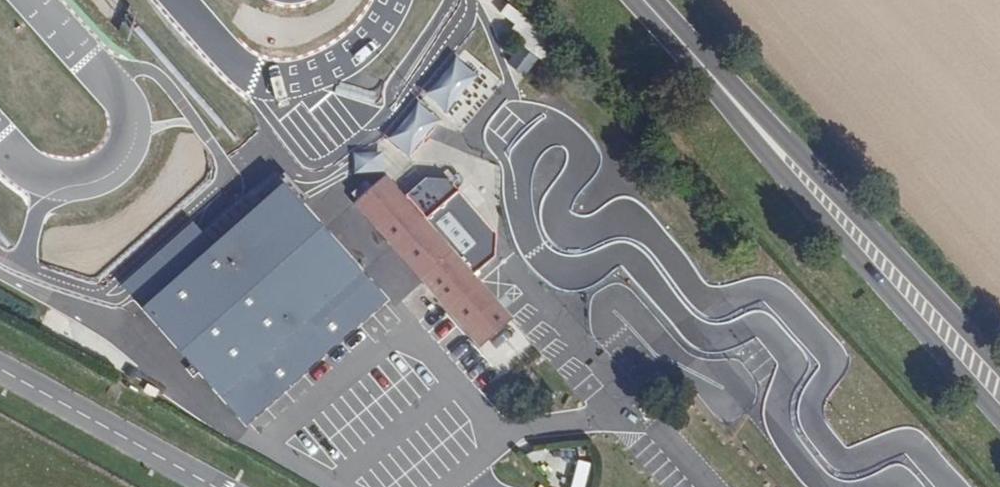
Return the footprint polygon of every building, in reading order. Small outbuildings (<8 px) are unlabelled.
[(442,111),(478,71),(461,55),(425,95),(442,111)] [(468,200),(450,179),(423,175),(402,194),(386,174),(353,202),(478,345),(511,319),(474,274),(494,257),(496,234),(468,200)] [(207,395),(356,263),(284,182),(135,314),(207,395)]
